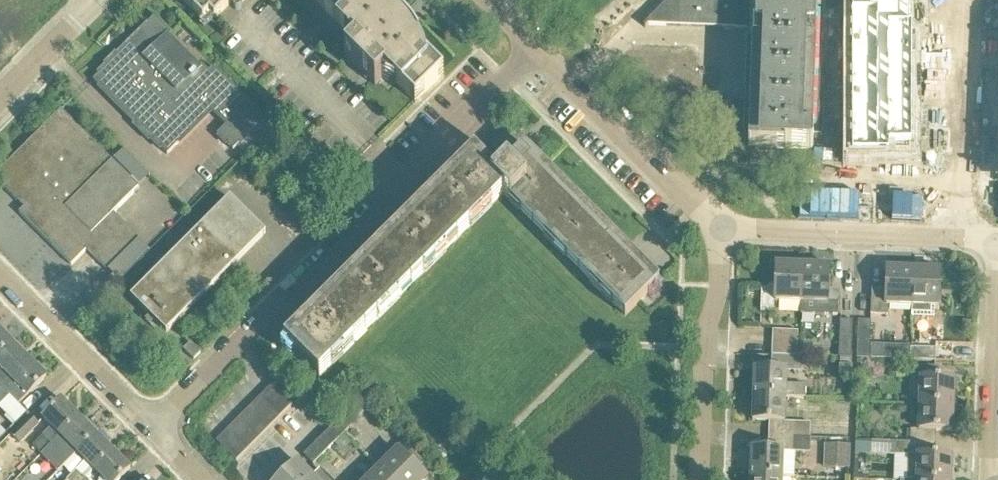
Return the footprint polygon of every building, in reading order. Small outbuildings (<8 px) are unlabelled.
[(208,28),(236,0),(181,0),(208,28)] [(375,88),(387,77),(416,105),(444,77),(424,56),(423,54),(421,51),(419,47),(417,43),(415,39),(411,34),(409,31),(404,27),(402,24),(399,22),(395,19),(393,17),(388,14),(385,13),(382,11),(377,10),(368,0),(311,0),(357,46),(345,58),(375,88)] [(850,13),(850,161),(890,161),(890,151),(912,151),(912,32),(918,32),(918,0),(838,0),(850,13)] [(167,41),(172,36),(155,19),(149,26),(150,27),(94,83),(136,125),(138,123),(154,139),(152,141),(168,157),(213,112),(228,127),(218,137),(233,153),(264,122),(213,71),(209,74),(203,67),(197,72),(167,41)] [(72,268),(87,252),(107,273),(139,241),(114,215),(139,190),(62,112),(0,174),(0,186),(25,210),(20,215),(72,268)] [(285,345),(319,380),(504,196),(625,318),(660,284),(525,149),(492,182),(470,161),(285,345)] [(852,187),(884,187),(884,166),(852,166),(852,187)] [(132,300),(167,335),(266,236),(231,201),(132,300)] [(775,304),(801,305),(803,267),(776,266),(775,304)] [(803,267),(801,305),(828,305),(829,268),(803,267)] [(889,308),(912,309),(913,309),(914,271),(887,270),(887,291),(872,290),(871,317),(889,317),(889,308)] [(913,309),(912,309),(912,318),(934,319),(935,309),(939,309),(940,272),(914,271),(913,309)] [(839,359),(852,360),(853,323),(841,322),(839,359)] [(857,360),(870,361),(871,323),(859,323),(857,360)] [(12,344),(0,332),(0,356),(12,344)] [(772,357),(797,358),(798,333),(773,332),(772,357)] [(10,380),(29,361),(12,344),(0,356),(0,370),(10,380)] [(184,352),(194,362),(201,355),(191,344),(184,352)] [(911,362),(936,363),(936,351),(911,350),(911,362)] [(754,371),(753,397),(786,398),(786,400),(806,401),(806,388),(786,387),(787,373),(801,373),(801,359),(772,358),(771,372),(754,371)] [(853,368),(852,368),(852,360),(840,360),(840,378),(852,379),(853,368)] [(47,379),(29,361),(10,380),(2,389),(0,391),(0,411),(15,426),(26,415),(19,407),(25,401),(28,398),(47,379)] [(857,362),(857,371),(866,372),(866,362),(857,362)] [(921,381),(920,406),(953,408),(954,382),(938,381),(939,369),(913,368),(913,381),(921,381)] [(273,386),(262,397),(281,417),(293,406),(273,386)] [(262,397),(250,409),(270,428),(281,417),(262,397)] [(769,424),(769,438),(809,439),(810,426),(795,425),(785,424),(786,400),(786,398),(753,397),(752,423),(769,424)] [(25,401),(19,407),(26,415),(32,409),(25,401)] [(33,449),(40,456),(79,418),(62,402),(43,420),(52,429),(33,449)] [(911,431),(910,445),(936,445),(936,433),(952,433),(953,408),(920,406),(919,432),(911,431)] [(250,409),(239,420),(259,440),(270,428),(250,409)] [(11,436),(20,445),(39,427),(30,418),(11,436)] [(58,474),(77,454),(96,436),(79,418),(40,456),(50,466),(58,474)] [(304,457),(314,466),(351,429),(342,419),(304,457)] [(239,420),(228,431),(247,451),(259,440),(239,420)] [(247,451),(228,431),(216,442),(236,462),(247,451)] [(94,472),(113,453),(96,436),(77,454),(86,464),(70,479),(86,479),(94,472)] [(751,452),(750,477),(783,478),(784,453),(809,454),(809,439),(769,438),(768,452),(751,452)] [(855,442),(855,456),(871,456),(872,443),(871,443),(855,442)] [(951,459),(935,458),(936,445),(910,445),(892,444),(891,457),(894,457),(894,479),(951,479),(951,459)] [(824,471),(850,471),(851,447),(825,446),(824,471)] [(419,473),(424,468),(416,460),(411,465),(398,452),(370,479),(426,479),(419,473)] [(94,472),(103,479),(121,479),(131,470),(113,453),(94,472)] [(298,464),(281,479),(329,479),(321,472),(313,479),(298,464)]
